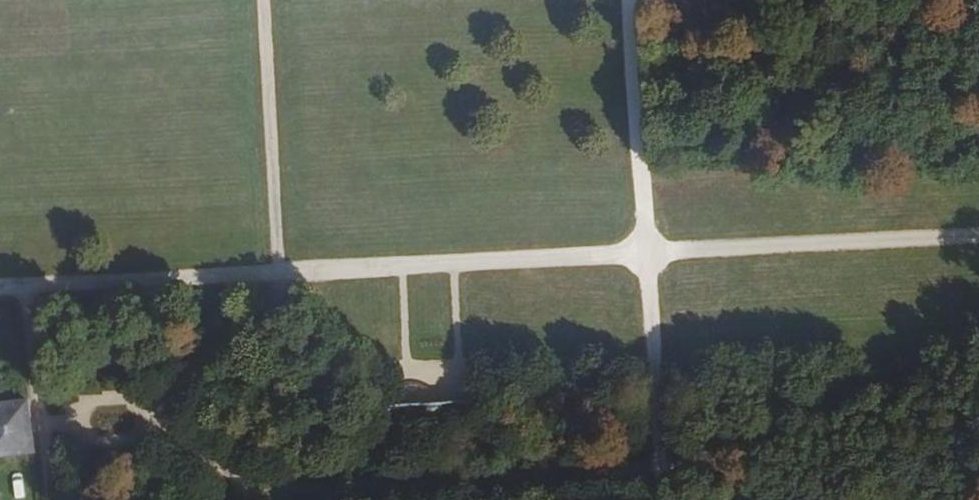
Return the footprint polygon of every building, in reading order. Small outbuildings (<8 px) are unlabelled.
[(37,447),(30,398),(0,401),(0,451),(37,447)]
